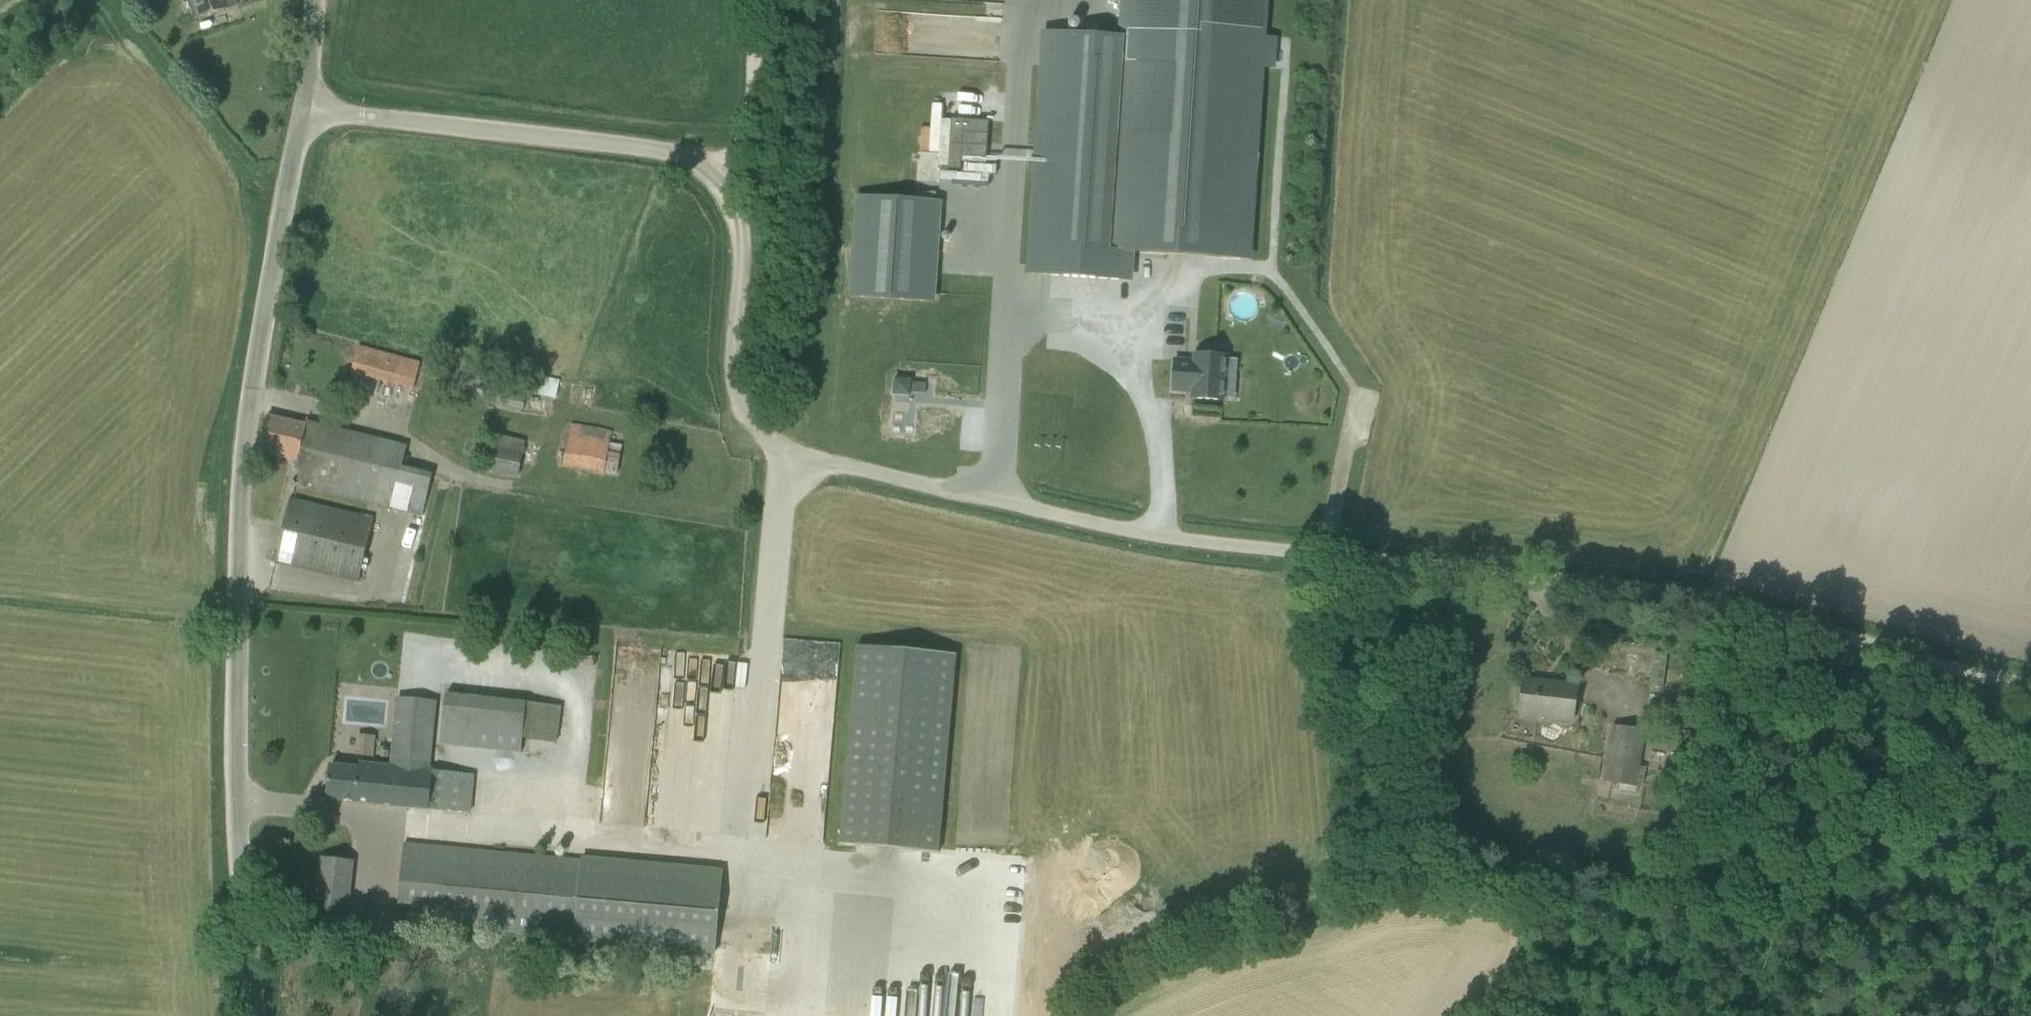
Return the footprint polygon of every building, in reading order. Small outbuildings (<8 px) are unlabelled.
[(199,19),(230,9),(227,0),(193,0),(199,19)] [(1026,276),(1134,283),(1134,268),(1135,253),(1252,261),(1265,69),(1275,70),(1277,38),(1267,38),(1269,0),(1121,0),(1119,37),(1041,32),(1026,276)] [(922,128),(920,152),(939,154),(941,120),(942,105),(933,105),(931,129),(922,128)] [(940,153),(939,167),(962,169),(962,156),(987,158),(989,122),(951,120),(951,121),(942,120),(940,153)] [(941,172),(940,182),(952,183),(989,185),(989,175),(996,176),(997,166),(964,164),(964,173),(941,172)] [(855,196),(848,297),(936,303),(942,202),(855,196)] [(420,365),(358,348),(352,372),(414,388),(420,365)] [(1174,360),(1172,391),(1193,393),(1192,400),(1223,402),(1226,357),(1195,355),(1195,362),(1174,360)] [(556,399),(560,380),(538,376),(534,394),(556,399)] [(503,394),(500,406),(524,411),(527,399),(503,394)] [(292,484),(423,516),(433,475),(402,468),(407,447),(403,447),(306,423),(305,427),(268,418),(259,451),(298,460),(292,484)] [(571,425),(563,468),(604,475),(612,433),(571,425)] [(488,446),(482,470),(518,478),(523,454),(488,446)] [(359,583),(374,520),(294,501),(295,499),(290,498),(275,563),(359,583)] [(857,649),(840,847),(940,856),(957,658),(857,649)] [(722,684),(722,659),(689,659),(689,684),(722,684)] [(1523,679),(1518,715),(1572,721),(1577,686),(1548,682),(1547,687),(1530,685),(1523,684),(1524,680),(1523,679)] [(562,707),(446,693),(441,744),(521,753),(523,739),(558,743),(562,707)] [(360,764),(359,769),(360,769),(357,802),(470,813),(473,775),(430,771),(437,703),(398,699),(391,767),(360,764)] [(1613,726),(1603,782),(1619,785),(1635,787),(1636,784),(1641,754),(1644,731),(1613,726)] [(357,755),(372,757),(375,737),(359,735),(357,755)] [(1650,761),(1662,763),(1664,754),(1652,752),(1650,761)] [(327,799),(357,802),(360,769),(359,769),(331,766),(327,799)] [(1639,767),(1636,784),(1644,785),(1647,769),(1639,767)] [(1635,787),(1619,785),(1618,791),(1634,794),(1635,787)] [(583,857),(583,861),(404,844),(397,923),(575,939),(575,943),(713,957),(721,870),(583,857)] [(314,908),(313,910),(317,910),(315,927),(334,929),(340,930),(342,912),(348,913),(353,862),(322,859),(319,885),(321,885),(321,887),(320,894),(318,894),(317,909),(314,908)] [(873,1015),(880,1015),(885,1015),(888,988),(877,987),(873,1015)]
